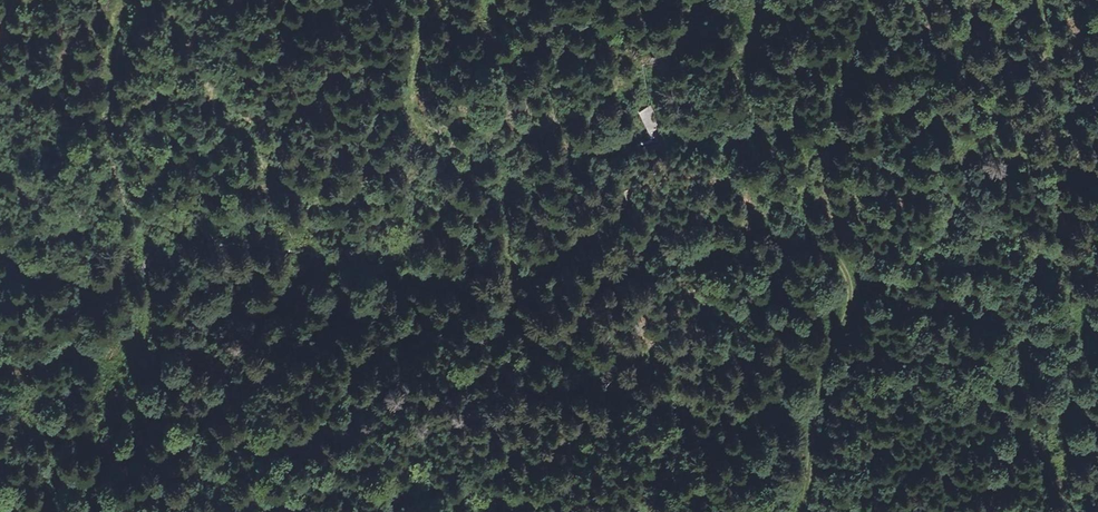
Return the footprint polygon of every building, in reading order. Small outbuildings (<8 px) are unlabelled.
[(653,109),(641,113),(649,137),(661,133),(653,109)]
